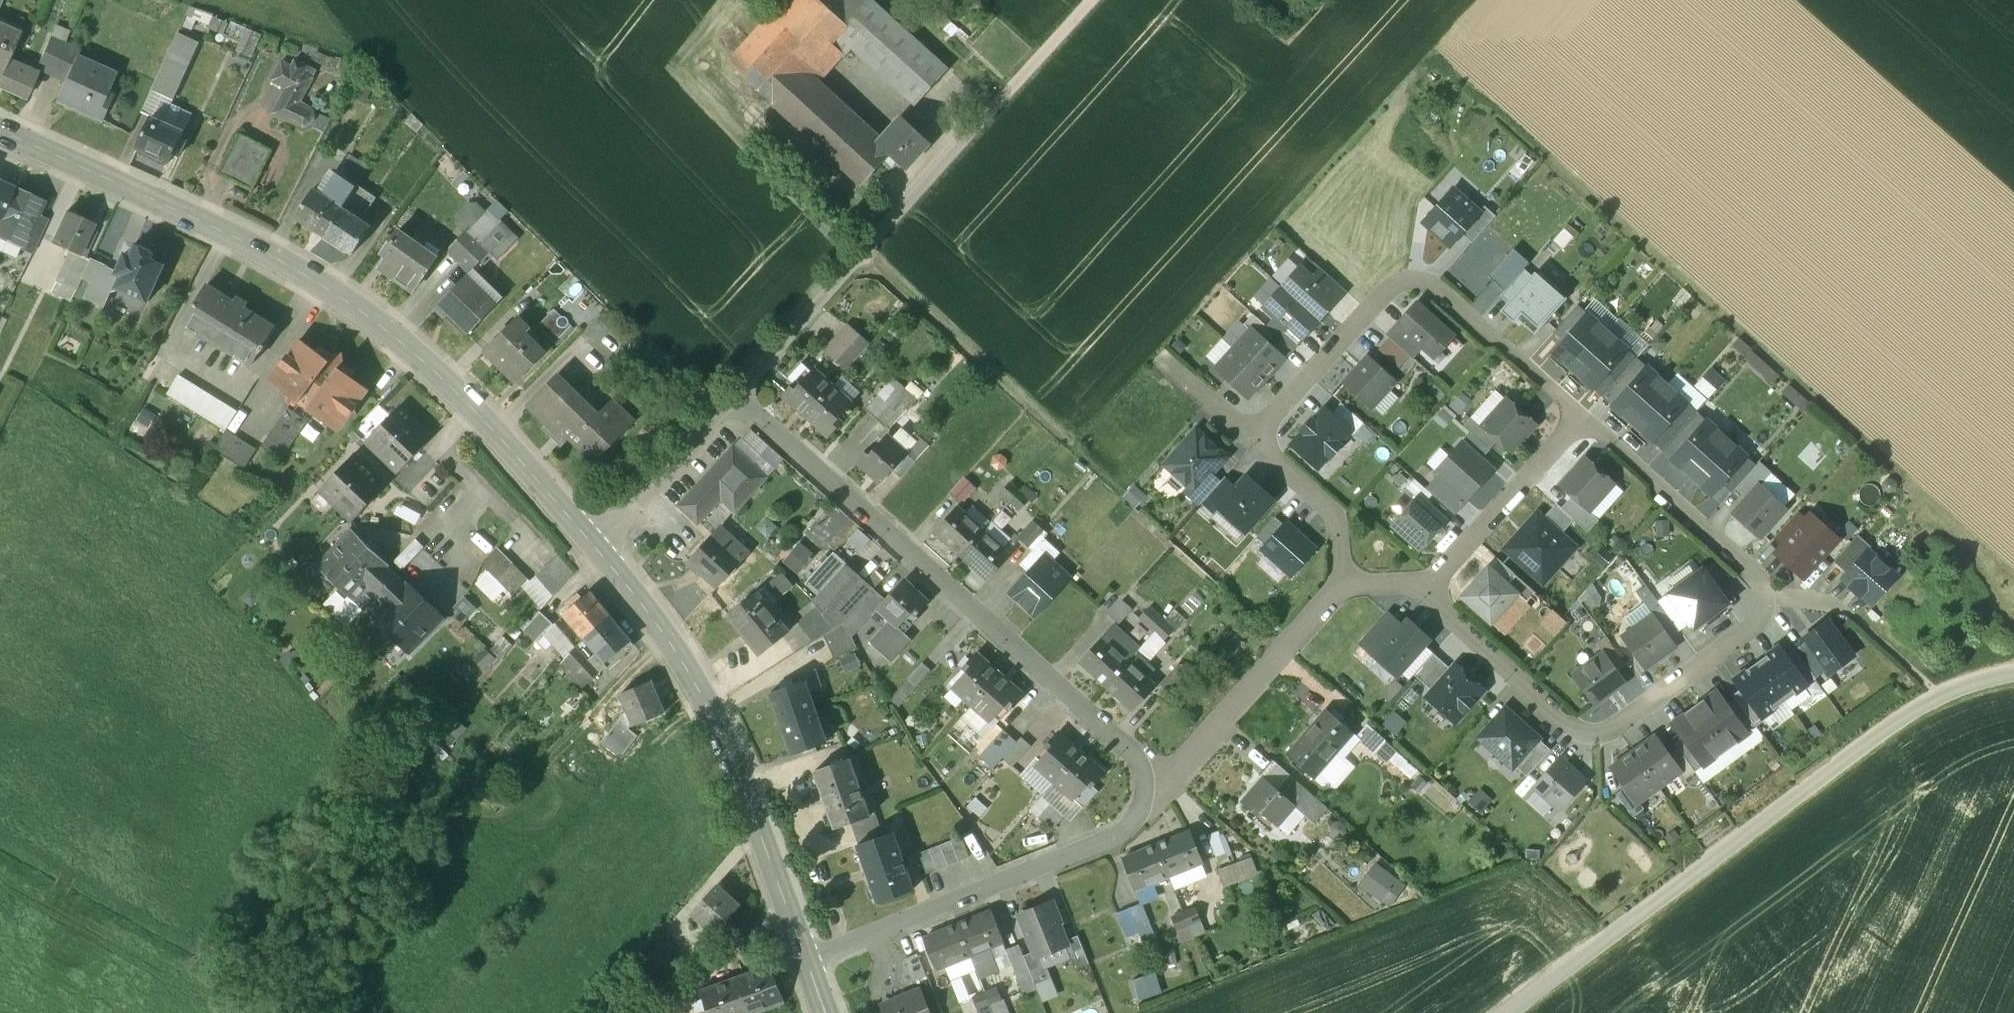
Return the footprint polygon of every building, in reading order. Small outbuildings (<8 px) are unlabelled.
[(727,61),(743,76),(815,0),(784,0),(727,61)] [(743,76),(861,184),(882,161),(889,153),(876,142),(878,140),(803,72),(829,44),(847,25),(820,0),(815,0),(743,76)] [(873,0),(820,0),(847,25),(829,44),(845,58),(852,49),(915,106),(949,69),(873,0)] [(3,68),(7,61),(19,32),(0,23),(0,66),(3,68)] [(166,58),(186,67),(198,42),(178,32),(166,58)] [(50,37),(36,68),(51,75),(65,44),(50,37)] [(65,44),(51,75),(64,81),(75,57),(77,57),(80,51),(65,44)] [(77,57),(75,57),(64,81),(56,100),(95,118),(112,80),(93,71),(95,66),(77,57)] [(186,67),(166,58),(151,90),(171,99),(186,67)] [(287,89),(274,113),(303,126),(310,123),(314,117),(313,110),(299,102),(316,71),(295,59),(291,66),(282,61),(272,80),(287,89)] [(0,66),(0,87),(7,90),(18,65),(16,64),(16,65),(7,61),(3,68),(0,66)] [(37,73),(18,65),(7,90),(26,98),(37,73)] [(171,99),(151,90),(141,112),(151,117),(183,131),(192,114),(176,107),(170,103),(171,99)] [(930,142),(901,115),(878,140),(876,142),(889,153),(897,161),(906,169),(930,142)] [(183,131),(151,117),(136,148),(168,163),(173,153),(179,156),(186,140),(180,138),(183,131)] [(239,133),(218,173),(252,189),(272,149),(239,133)] [(897,161),(889,153),(882,161),(890,168),(897,161)] [(360,175),(343,164),(338,173),(355,184),(360,175)] [(842,171),(834,164),(828,170),(836,177),(842,171)] [(337,173),(323,195),(342,207),(356,186),(338,173),(337,173)] [(12,190),(13,187),(0,181),(0,215),(12,190)] [(323,195),(314,188),(303,205),(304,206),(296,218),(319,232),(332,213),(337,216),(342,207),(323,195)] [(1454,188),(1424,221),(1424,223),(1450,246),(1462,233),(1481,212),(1480,211),(1454,188)] [(12,190),(0,215),(0,236),(5,238),(10,236),(11,235),(23,240),(25,241),(36,216),(41,206),(39,200),(30,196),(27,197),(12,190)] [(1481,212),(1462,233),(1472,243),(1496,216),(1485,206),(1480,211),(1481,212)] [(371,226),(342,207),(337,216),(332,213),(319,232),(352,254),(371,226)] [(93,224),(66,212),(52,243),(70,251),(79,255),(79,254),(90,230),(93,224)] [(36,216),(25,241),(23,240),(20,247),(32,253),(48,221),(36,216)] [(510,238),(496,224),(486,234),(496,244),(498,242),(502,246),(510,238)] [(90,230),(79,254),(84,256),(95,232),(90,230)] [(422,248),(397,231),(382,253),(389,257),(380,269),(413,292),(436,258),(435,257),(422,248)] [(469,231),(449,251),(460,262),(479,241),(469,231)] [(496,244),(486,234),(479,241),(460,262),(470,272),(473,269),(476,271),(477,270),(493,255),(502,246),(498,242),(496,244)] [(439,251),(426,242),(422,248),(435,257),(439,251)] [(152,251),(137,244),(131,256),(126,253),(117,272),(117,274),(122,276),(117,288),(119,289),(148,302),(165,264),(152,259),(154,255),(152,251)] [(79,255),(70,251),(52,291),(70,299),(90,259),(84,256),(79,254),(79,255)] [(117,272),(90,260),(82,278),(91,282),(84,298),(104,307),(111,291),(119,289),(117,288),(122,276),(117,274),(117,272)] [(1312,278),(1300,267),(1283,287),(1319,320),(1337,300),(1335,298),(1312,278)] [(1344,289),(1321,268),(1312,278),(1335,298),(1344,289)] [(476,271),(473,269),(470,272),(467,276),(496,304),(503,298),(476,271)] [(1524,269),(1500,295),(1511,304),(1534,278),(1524,269)] [(1511,304),(1505,310),(1516,320),(1517,319),(1535,335),(1567,298),(1558,290),(1560,289),(1540,271),(1511,304)] [(457,286),(438,305),(446,313),(468,333),(496,304),(467,276),(457,286)] [(453,283),(432,305),(441,314),(446,313),(438,305),(457,286),(453,283)] [(234,301),(207,284),(183,323),(251,365),(259,351),(261,353),(266,346),(264,344),(275,327),(244,308),(247,303),(236,296),(234,301)] [(1319,320),(1283,287),(1265,307),(1277,317),(1299,338),(1301,339),(1319,320)] [(1453,336),(1417,303),(1398,324),(1400,326),(1423,346),(1435,357),(1453,336)] [(1578,305),(1554,332),(1564,341),(1588,314),(1578,305)] [(1268,327),(1253,314),(1244,324),(1251,330),(1252,329),(1266,342),(1274,333),(1267,327),(1268,327)] [(1564,341),(1553,353),(1573,370),(1607,332),(1588,314),(1564,341)] [(1299,338),(1277,317),(1268,327),(1267,327),(1274,333),(1290,348),(1299,338)] [(517,318),(484,351),(504,370),(505,369),(517,380),(515,382),(516,383),(545,354),(525,335),(529,330),(517,318)] [(1423,346),(1400,326),(1389,337),(1412,358),(1423,346)] [(848,327),(827,351),(848,369),(869,345),(848,327)] [(1266,342),(1252,329),(1251,330),(1234,349),(1266,377),(1284,358),(1266,342)] [(1622,344),(1643,353),(1648,340),(1627,331),(1622,344)] [(1607,332),(1573,370),(1592,388),(1603,376),(1627,349),(1607,332)] [(1737,339),(1730,347),(1745,360),(1752,352),(1737,339)] [(300,341),(272,379),(338,428),(350,412),(355,411),(354,407),(366,390),(349,377),(352,373),(341,364),(342,362),(341,355),(333,356),(332,358),(321,349),(317,354),(300,341)] [(1234,349),(1217,368),(1249,397),(1266,377),(1234,349)] [(1627,349),(1603,376),(1613,385),(1637,358),(1627,349)] [(1752,352),(1745,360),(1773,384),(1779,376),(1752,352)] [(1369,357),(1344,383),(1371,407),(1395,381),(1369,357)] [(1637,358),(1613,385),(1623,394),(1647,368),(1637,358)] [(802,362),(787,379),(793,384),(796,381),(799,385),(812,371),(802,362)] [(1696,385),(1710,398),(1727,379),(1713,366),(1696,385)] [(1623,394),(1613,406),(1632,424),(1667,385),(1647,368),(1623,394)] [(812,371),(799,385),(796,381),(793,384),(783,395),(798,409),(800,407),(808,414),(832,387),(813,369),(812,371)] [(238,411),(179,375),(168,394),(226,430),(238,411)] [(597,415),(557,375),(529,404),(548,423),(543,428),(562,446),(571,437),(596,461),(627,430),(604,408),(597,415)] [(1667,385),(1632,424),(1651,441),(1662,429),(1686,402),(1667,385)] [(1809,403),(1789,385),(1783,392),(1803,410),(1809,403)] [(832,387),(808,414),(816,420),(814,423),(829,436),(842,422),(838,419),(851,404),(832,387)] [(884,388),(865,409),(877,420),(895,399),(884,388)] [(895,399),(877,420),(886,428),(886,429),(888,431),(908,410),(895,399)] [(1509,399),(1483,427),(1498,440),(1510,451),(1535,423),(1509,399)] [(1365,424),(1341,402),(1331,414),(1350,431),(1349,432),(1354,436),(1365,424)] [(1686,402),(1662,429),(1672,439),(1697,412),(1686,402)] [(401,404),(365,441),(398,473),(434,436),(401,404)] [(287,408),(260,447),(280,461),(307,422),(287,408)] [(1325,409),(1314,421),(1312,419),(1302,430),(1304,432),(1293,445),(1318,467),(1328,455),(1331,457),(1341,445),(1339,443),(1349,432),(1350,431),(1331,414),(1325,409)] [(1697,412),(1672,439),(1683,448),(1707,421),(1697,412)] [(1483,427),(1471,417),(1464,426),(1472,433),(1490,449),(1498,440),(1483,427)] [(1683,448),(1672,460),(1692,477),(1726,438),(1707,421),(1683,448)] [(257,449),(227,430),(214,451),(244,469),(257,449)] [(887,435),(873,451),(869,447),(857,461),(881,482),(892,470),(907,453),(915,444),(913,442),(913,441),(900,430),(891,439),(887,435)] [(1196,430),(1166,464),(1188,485),(1195,491),(1210,474),(1211,474),(1226,457),(1196,430)] [(883,432),(869,447),(873,451),(887,435),(883,432)] [(1490,449),(1472,433),(1462,443),(1481,460),(1490,449)] [(1726,438),(1692,477),(1711,494),(1722,482),(1746,456),(1726,438)] [(1462,443),(1437,472),(1440,475),(1466,499),(1492,470),(1481,460),(1462,443)] [(766,477),(733,447),(720,461),(753,492),(766,477)] [(387,485),(354,453),(319,491),(352,522),(387,485)] [(907,453),(892,470),(901,478),(916,461),(907,453)] [(1746,456),(1722,482),(1733,491),(1736,489),(1756,465),(1746,456)] [(1587,458),(1562,486),(1573,496),(1588,510),(1613,482),(1587,458)] [(437,465),(432,469),(427,461),(406,474),(424,503),(451,487),(437,465)] [(720,461),(679,505),(698,525),(722,499),(735,511),(753,492),(720,461)] [(1756,465),(1736,489),(1748,500),(1761,485),(1769,477),(1756,465)] [(1210,474),(1195,491),(1188,485),(1184,490),(1200,504),(1202,502),(1220,482),(1211,474),(1210,474)] [(1466,499),(1440,475),(1427,489),(1432,495),(1453,513),(1466,499)] [(1220,482),(1202,502),(1215,514),(1220,508),(1219,507),(1237,487),(1225,476),(1220,482)] [(1237,487),(1219,507),(1220,508),(1246,531),(1274,500),(1247,476),(1237,487)] [(965,477),(950,494),(960,503),(975,487),(965,477)] [(1427,489),(1415,479),(1407,488),(1417,497),(1424,503),(1432,495),(1427,489)] [(1010,482),(1000,493),(1010,501),(1019,491),(1010,482)] [(1734,515),(1759,537),(1786,507),(1761,485),(1748,500),(1734,515)] [(1019,491),(1010,501),(1020,510),(1029,500),(1019,491)] [(1588,510),(1573,496),(1562,508),(1589,532),(1600,520),(1588,510)] [(1417,497),(1394,523),(1422,549),(1445,522),(1424,503),(1417,497)] [(1556,503),(1543,518),(1561,534),(1574,520),(1573,520),(1561,509),(1561,508),(1556,503)] [(399,505),(395,514),(416,522),(420,513),(399,505)] [(983,531),(956,506),(934,530),(961,555),(983,531)] [(1798,511),(1774,538),(1783,546),(1807,519),(1798,511)] [(1543,518),(1537,513),(1505,549),(1543,583),(1576,547),(1543,518)] [(1783,546),(1777,553),(1803,577),(1838,538),(1811,514),(1783,546)] [(1257,538),(1267,546),(1285,525),(1275,517),(1257,538)] [(1667,521),(1656,521),(1657,536),(1668,536),(1667,521)] [(1033,522),(1019,538),(1031,549),(1045,533),(1033,522)] [(1263,551),(1292,575),(1315,548),(1286,524),(1285,525),(1267,546),(1263,551)] [(748,550),(723,527),(714,537),(739,561),(748,550)] [(861,551),(872,539),(859,528),(849,540),(861,551)] [(390,565),(352,529),(317,565),(355,601),(368,588),(377,596),(396,576),(387,567),(390,565)] [(1010,555),(983,531),(961,555),(988,579),(1010,555)] [(1858,535),(1834,562),(1847,574),(1868,551),(1871,547),(1858,535)] [(714,537),(713,536),(691,560),(704,572),(702,573),(715,585),(716,583),(718,584),(739,561),(714,537)] [(1060,553),(1044,538),(1020,564),(1029,573),(1045,555),(1052,562),(1060,553)] [(798,544),(782,561),(796,575),(812,558),(798,544)] [(498,548),(482,564),(498,579),(513,564),(498,548)] [(1897,576),(1868,551),(1847,574),(1844,577),(1851,584),(1849,587),(1860,596),(1862,594),(1873,603),(1897,576)] [(834,553),(806,583),(818,595),(846,564),(834,553)] [(1029,573),(1010,593),(1036,618),(1036,617),(1071,579),(1052,562),(1045,555),(1029,573)] [(574,573),(559,556),(547,566),(564,585),(574,573)] [(529,579),(513,564),(498,579),(513,595),(529,579)] [(818,595),(813,601),(818,608),(835,628),(845,622),(874,589),(847,564),(846,564),(818,595)] [(564,585),(547,566),(536,575),(554,596),(564,585)] [(1505,582),(1488,567),(1462,596),(1491,623),(1517,594),(1518,593),(1505,582)] [(1702,570),(1669,594),(1690,622),(1694,627),(1727,603),(1702,570)] [(1536,592),(1513,572),(1505,582),(1518,593),(1517,594),(1527,602),(1536,592)] [(761,589),(770,601),(790,586),(780,574),(761,589)] [(396,576),(377,596),(386,605),(373,619),(410,654),(444,618),(408,583),(406,585),(396,576)] [(886,600),(878,609),(890,619),(897,627),(911,611),(916,615),(916,614),(928,602),(905,580),(886,600)] [(790,633),(766,604),(770,601),(761,589),(727,616),(760,657),(790,633)] [(874,589),(845,622),(852,637),(873,614),(878,609),(878,608),(886,600),(874,589)] [(1595,591),(1583,599),(1592,611),(1604,603),(1595,591)] [(590,593),(583,599),(579,594),(567,604),(572,609),(565,615),(584,637),(610,616),(590,593)] [(1690,622),(1669,594),(1658,602),(1679,630),(1690,622)] [(466,596),(452,613),(466,624),(480,607),(466,596)] [(1122,601),(1108,615),(1119,625),(1132,610),(1122,601)] [(1658,602),(1648,609),(1653,616),(1670,638),(1679,631),(1679,630),(1658,602)] [(1164,621),(1149,607),(1139,617),(1155,632),(1164,621)] [(818,608),(799,623),(814,641),(824,635),(835,628),(818,608)] [(1540,625),(1555,638),(1567,623),(1553,610),(1540,625)] [(897,627),(890,619),(870,642),(883,654),(883,655),(890,661),(910,638),(904,633),(919,617),(916,614),(916,615),(911,611),(897,627)] [(554,625),(541,612),(525,630),(536,641),(544,633),(554,625)] [(1858,653),(1867,645),(1842,614),(1833,621),(1858,653)] [(1363,645),(1377,657),(1403,627),(1389,615),(1363,645)] [(610,616),(584,637),(603,660),(617,648),(629,639),(610,616)] [(1653,616),(1623,637),(1645,667),(1675,645),(1670,638),(1653,616)] [(1174,630),(1164,621),(1155,632),(1165,640),(1174,630)] [(1403,627),(1377,657),(1399,676),(1430,639),(1408,621),(1403,627)] [(1827,621),(1803,639),(1805,642),(1826,671),(1829,675),(1853,657),(1827,621)] [(835,628),(824,635),(835,659),(857,648),(852,637),(845,622),(835,628)] [(576,646),(556,623),(554,625),(544,633),(566,657),(576,646)] [(1139,649),(1118,630),(1107,642),(1128,661),(1139,649)] [(1102,637),(1079,661),(1106,685),(1128,661),(1107,642),(1102,637)] [(1626,665),(1606,637),(1596,644),(1603,653),(1617,672),(1626,665)] [(1794,650),(1815,679),(1826,671),(1805,642),(1794,650)] [(600,672),(576,646),(566,657),(559,665),(581,688),(600,672)] [(1785,657),(1777,647),(1757,663),(1785,701),(1806,686),(1785,657)] [(617,648),(603,660),(608,666),(622,654),(617,648)] [(1815,679),(1794,650),(1785,657),(1806,686),(1815,679)] [(1434,653),(1414,675),(1432,691),(1452,669),(1434,653)] [(1603,653),(1574,675),(1595,703),(1624,682),(1617,672),(1603,653)] [(990,668),(975,654),(962,668),(966,672),(953,687),(972,704),(997,677),(988,669),(990,668)] [(839,661),(844,674),(859,668),(854,655),(839,661)] [(1155,686),(1128,661),(1106,685),(1133,710),(1155,686)] [(461,676),(473,687),(486,673),(474,662),(461,676)] [(923,663),(909,679),(896,693),(905,700),(931,670),(923,663)] [(1785,701),(1757,663),(1735,678),(1743,688),(1764,717),(1785,701)] [(1180,664),(1161,685),(1171,694),(1190,673),(1180,664)] [(1432,691),(1430,694),(1430,700),(1451,720),(1458,719),(1485,689),(1456,664),(1452,669),(1432,691)] [(815,670),(801,675),(803,681),(805,680),(809,691),(821,687),(815,670)] [(1004,684),(997,677),(972,704),(995,725),(1021,696),(1006,682),(1004,684)] [(809,691),(805,680),(803,681),(770,693),(792,753),(827,742),(809,691)] [(651,681),(621,694),(634,725),(664,711),(651,681)] [(1764,717),(1743,688),(1733,695),(1735,698),(1754,724),(1764,717)] [(1725,705),(1718,695),(1713,694),(1695,708),(1725,749),(1746,734),(1725,705)] [(1754,724),(1735,698),(1725,705),(1746,734),(1756,727),(1754,724)] [(1346,718),(1333,707),(1329,711),(1341,722),(1346,718)] [(1326,710),(1288,753),(1287,753),(1286,754),(1314,779),(1315,778),(1315,777),(1352,734),(1353,734),(1354,733),(1329,711),(1326,708),(1325,709),(1326,710)] [(1505,708),(1479,737),(1513,768),(1515,766),(1539,739),(1540,738),(1505,708)] [(1695,708),(1677,721),(1676,726),(1683,736),(1704,765),(1725,749),(1695,708)] [(599,721),(606,738),(627,729),(619,712),(599,721)] [(454,730),(445,722),(437,731),(446,739),(454,730)] [(461,723),(446,739),(453,746),(468,730),(461,723)] [(1368,724),(1356,737),(1375,753),(1386,740),(1368,724)] [(1004,730),(984,752),(997,764),(1017,742),(1004,730)] [(1073,746),(1058,733),(1045,746),(1049,750),(1036,765),(1055,782),(1079,755),(1072,748),(1073,746)] [(1704,765),(1683,736),(1674,743),(1678,749),(1695,772),(1704,765)] [(1668,756),(1655,737),(1634,752),(1659,787),(1679,772),(1680,771),(1668,756)] [(1539,739),(1515,766),(1527,776),(1551,750),(1539,739)] [(1020,740),(1003,759),(1011,767),(1029,747),(1020,740)] [(1695,772),(1678,749),(1668,756),(1680,771),(1679,772),(1684,780),(1695,772)] [(997,764),(984,752),(980,756),(994,768),(997,764)] [(1659,787),(1634,752),(1613,767),(1626,786),(1638,802),(1639,801),(1659,787)] [(1079,755),(1055,782),(1074,799),(1088,784),(1092,787),(1093,786),(1104,774),(1089,760),(1087,762),(1079,755)] [(1585,781),(1559,758),(1535,786),(1560,809),(1585,781)] [(869,815),(849,759),(815,771),(835,828),(850,823),(870,816),(869,815)] [(1307,790),(1290,775),(1282,785),(1298,799),(1307,790)] [(1277,790),(1264,778),(1243,803),(1258,815),(1261,811),(1276,825),(1286,814),(1294,804),(1277,790)] [(1055,782),(1042,796),(1064,816),(1070,821),(1097,790),(1093,786),(1092,787),(1088,784),(1074,799),(1055,782)] [(1328,808),(1307,790),(1298,799),(1282,785),(1277,790),(1294,804),(1286,814),(1290,818),(1298,809),(1314,823),(1328,808)] [(1638,802),(1626,786),(1617,794),(1634,817),(1644,809),(1639,801),(1638,802)] [(1486,791),(1473,800),(1479,810),(1492,801),(1486,791)] [(1064,816),(1042,796),(1030,810),(1053,830),(1064,816)] [(1634,819),(1645,833),(1654,826),(1643,812),(1634,819)] [(870,816),(850,823),(854,834),(879,825),(874,813),(869,815),(870,816)] [(879,825),(854,834),(858,845),(883,836),(879,825)] [(1190,832),(1156,845),(1168,875),(1202,861),(1190,832)] [(1211,856),(1228,851),(1222,832),(1205,837),(1211,856)] [(858,845),(878,902),(912,889),(892,833),(883,836),(858,845)] [(927,834),(913,839),(916,849),(930,845),(927,834)] [(961,836),(951,841),(959,861),(969,857),(961,836)] [(959,861),(951,841),(940,845),(948,865),(959,861)] [(940,845),(929,849),(937,869),(948,865),(940,845)] [(1156,845),(1123,859),(1135,888),(1168,875),(1156,845)] [(929,849),(919,853),(926,874),(937,869),(929,849)] [(1251,860),(1218,871),(1223,886),(1256,875),(1251,860)] [(1405,886),(1375,864),(1361,884),(1383,900),(1384,900),(1391,905),(1405,886)] [(1150,882),(1135,888),(1140,904),(1142,903),(1156,897),(1150,882)] [(739,905),(716,885),(692,912),(701,921),(702,922),(705,919),(716,928),(713,932),(714,933),(739,905)] [(1155,937),(1142,903),(1140,904),(1117,913),(1127,937),(1139,932),(1142,942),(1154,937),(1155,937)] [(1050,905),(1021,916),(1034,951),(1036,955),(1037,955),(1043,969),(1070,958),(1064,944),(1065,943),(1064,941),(1050,905)] [(1201,920),(1196,908),(1184,912),(1189,925),(1201,920)] [(990,911),(957,924),(970,955),(989,948),(1002,942),(990,911)] [(1189,925),(1184,912),(1171,917),(1177,930),(1189,925)] [(716,928),(705,919),(702,922),(701,921),(699,924),(711,936),(714,933),(713,932),(716,928)] [(957,924),(924,938),(936,969),(970,955),(957,924)] [(1089,964),(1078,936),(1064,941),(1065,943),(1064,944),(1070,958),(1075,969),(1089,964)] [(1002,942),(989,948),(999,971),(1012,966),(1006,950),(1002,942)] [(1023,956),(1019,945),(1006,950),(1012,966),(1019,984),(1033,979),(1023,956)] [(989,948),(970,955),(979,979),(998,971),(989,948)] [(1174,949),(1165,951),(1168,965),(1177,964),(1174,949)] [(1037,955),(1036,955),(1034,951),(1023,956),(1033,979),(1035,984),(1041,981),(1047,979),(1043,969),(1037,955)] [(926,976),(917,954),(906,958),(915,980),(926,976)] [(736,977),(749,1012),(756,1012),(785,1002),(771,964),(736,977)] [(1140,1006),(1163,998),(1155,975),(1132,983),(1140,1006)] [(700,990),(708,1012),(749,1012),(736,977),(700,990)] [(1041,981),(1049,1000),(1058,997),(1050,977),(1047,979),(1041,981)] [(997,988),(985,992),(990,1005),(1002,1001),(997,988)] [(882,1006),(885,1012),(928,1012),(919,991),(882,1006)] [(985,992),(972,997),(977,1010),(990,1005),(985,992)] [(990,1005),(993,1012),(1011,1012),(1006,999),(1002,1001),(990,1005)]
